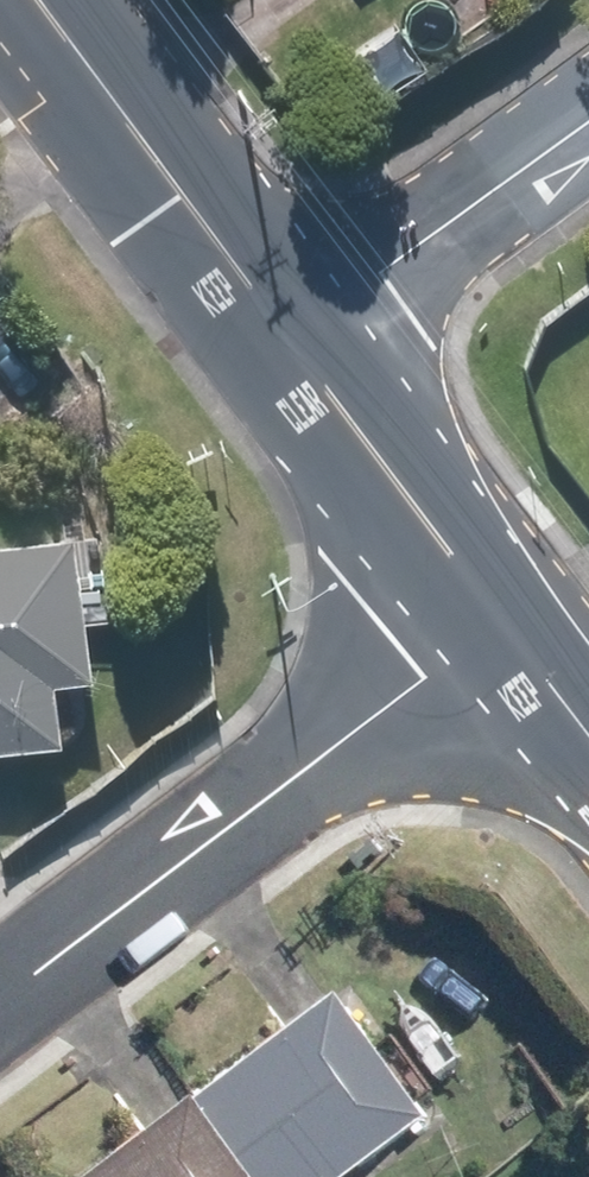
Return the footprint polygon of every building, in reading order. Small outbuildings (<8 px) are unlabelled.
[(37,738),(29,675),(72,670),(66,617),(90,614),(86,581),(58,584),(53,533),(0,539),(0,742),(37,738)] [(240,1176),(337,1176),(417,1117),(406,1105),(424,1091),(386,1039),(368,1051),(324,993),(182,1099),(240,1176)] [(78,1176),(240,1176),(182,1099),(78,1176)]
